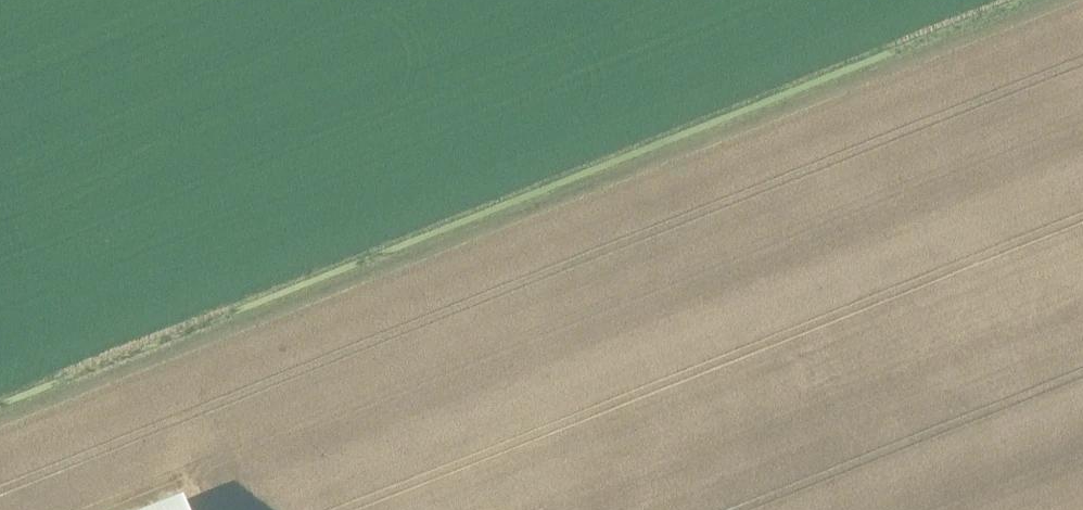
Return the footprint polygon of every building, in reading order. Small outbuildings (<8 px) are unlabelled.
[(184,497),(151,509),(189,509),(184,497)]
